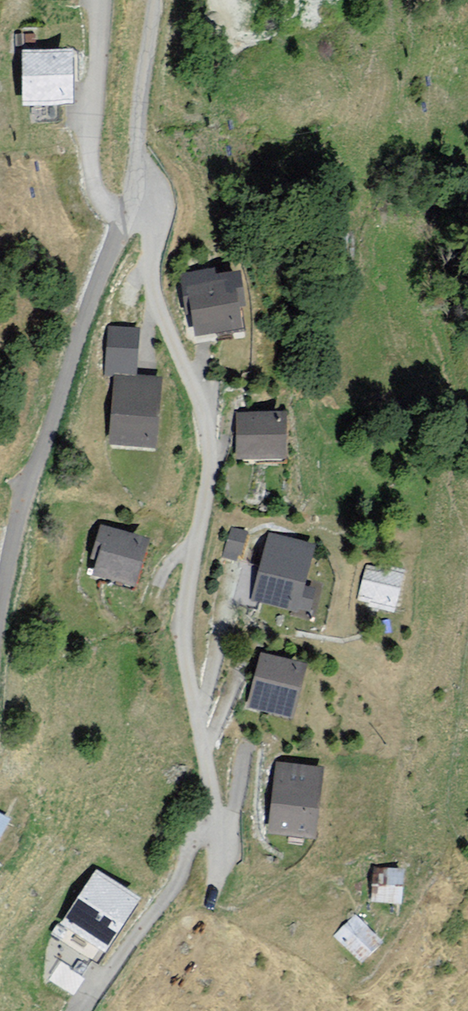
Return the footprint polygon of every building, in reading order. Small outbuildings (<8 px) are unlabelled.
[(21,51),(22,98),(71,97),(70,50),(21,51)] [(211,271),(186,275),(196,333),(241,325),(237,305),(244,303),(239,275),(212,279),(211,271)] [(159,380),(118,376),(113,440),(154,444),(159,380)] [(284,415),(239,416),(240,456),(285,455),(284,415)] [(146,539),(101,527),(93,555),(101,557),(97,571),(134,582),(146,539)] [(251,535),(231,530),(224,559),(243,562),(251,535)] [(311,545),(271,535),(256,597),(309,610),(314,589),(301,586),(311,545)] [(403,571),(382,566),(380,571),(368,568),(360,598),(372,601),(371,606),(393,611),(403,571)] [(303,664),(263,654),(251,705),(290,715),(303,664)] [(321,769),(280,764),(272,829),(313,834),(321,769)] [(0,809),(0,853),(17,817),(0,809)] [(402,871),(378,869),(375,899),(399,902),(402,871)] [(135,898),(97,873),(64,923),(103,948),(135,898)] [(380,942),(356,919),(338,937),(362,961),(380,942)]
